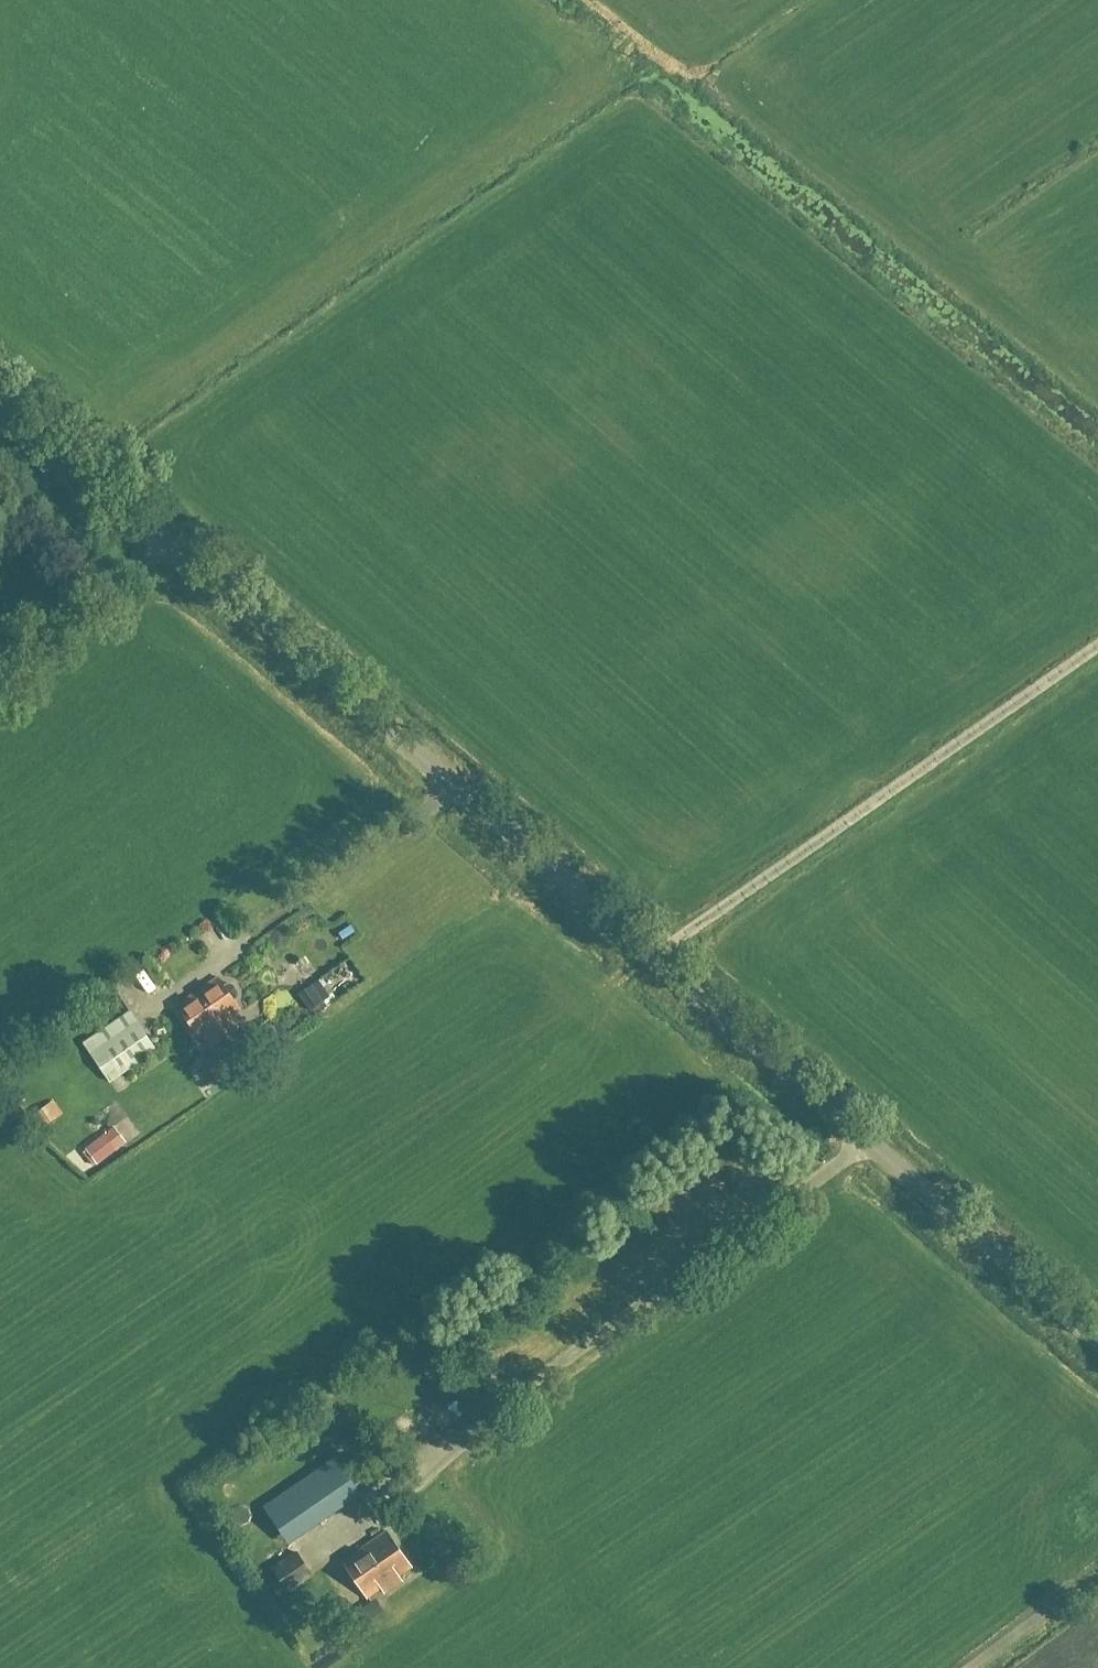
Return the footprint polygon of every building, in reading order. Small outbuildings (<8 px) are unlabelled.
[(52,553),(45,543),(38,549),(45,559),(52,553)] [(233,1000),(237,997),(238,992),(232,984),(227,983),(223,986),(217,977),(177,1005),(199,1037),(204,1034),(212,1046),(216,1052),(204,1061),(216,1078),(264,1045),(252,1027),(242,1034),(237,1028),(243,1024),(234,1012),(239,1009),(233,1000)] [(316,1015),(342,1003),(330,979),(305,991),(316,1015)] [(111,1083),(157,1051),(131,1013),(85,1044),(111,1083)] [(118,1149),(106,1133),(86,1148),(99,1164),(118,1149)] [(281,1495),(306,1531),(360,1493),(335,1457),(281,1495)] [(399,1576),(412,1567),(386,1531),(342,1562),(367,1598),(381,1589),(384,1593),(402,1581),(399,1576)] [(288,1592),(313,1575),(297,1551),(272,1568),(288,1592)]
